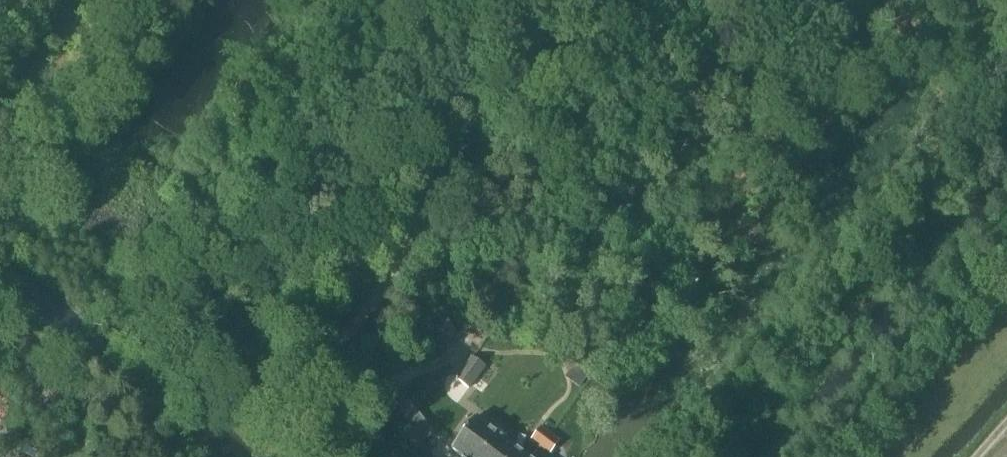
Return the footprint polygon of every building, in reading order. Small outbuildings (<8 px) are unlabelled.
[(470,389),(485,367),(471,357),(455,378),(470,389)] [(419,377),(400,386),(404,396),(423,387),(419,377)] [(392,406),(418,428),(425,420),(400,398),(392,406)] [(543,426),(552,414),(541,407),(533,419),(543,426)] [(552,414),(543,426),(554,433),(562,422),(552,414)] [(500,434),(476,416),(451,450),(461,456),(483,456),(500,434)] [(532,438),(541,445),(549,434),(540,427),(532,438)] [(500,434),(483,456),(521,456),(524,452),(500,434)] [(558,441),(549,434),(541,445),(550,452),(558,441)]
